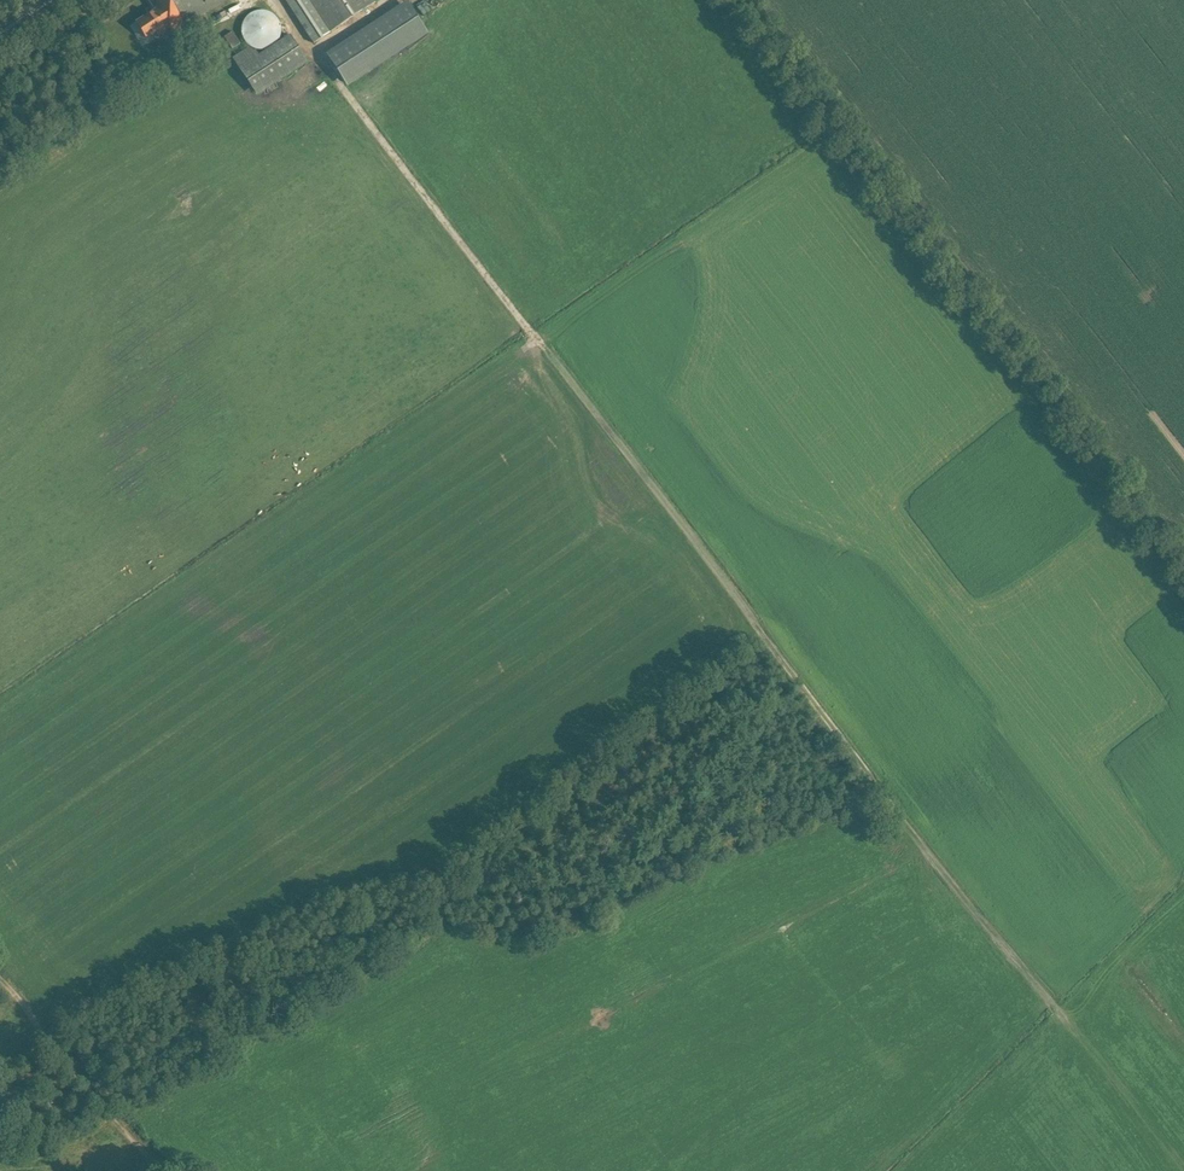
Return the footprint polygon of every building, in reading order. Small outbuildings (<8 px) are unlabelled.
[(147,37),(165,25),(171,35),(185,26),(168,0),(149,0),(156,11),(137,23),(147,37)] [(185,26),(224,0),(168,0),(185,26)] [(374,0),(285,0),(313,43),(375,2),(374,0)] [(409,2),(326,50),(345,84),(429,36),(409,2)] [(250,46),(254,49),(259,50),(267,49),(273,46),(276,42),(280,35),(281,28),(279,21),(274,15),(269,12),(263,10),(257,11),(252,13),(247,17),(243,22),(242,28),(242,34),(243,39),(247,44),(250,46)] [(176,36),(185,49),(198,40),(189,27),(176,36)] [(224,37),(231,49),(240,44),(233,32),(224,37)]
